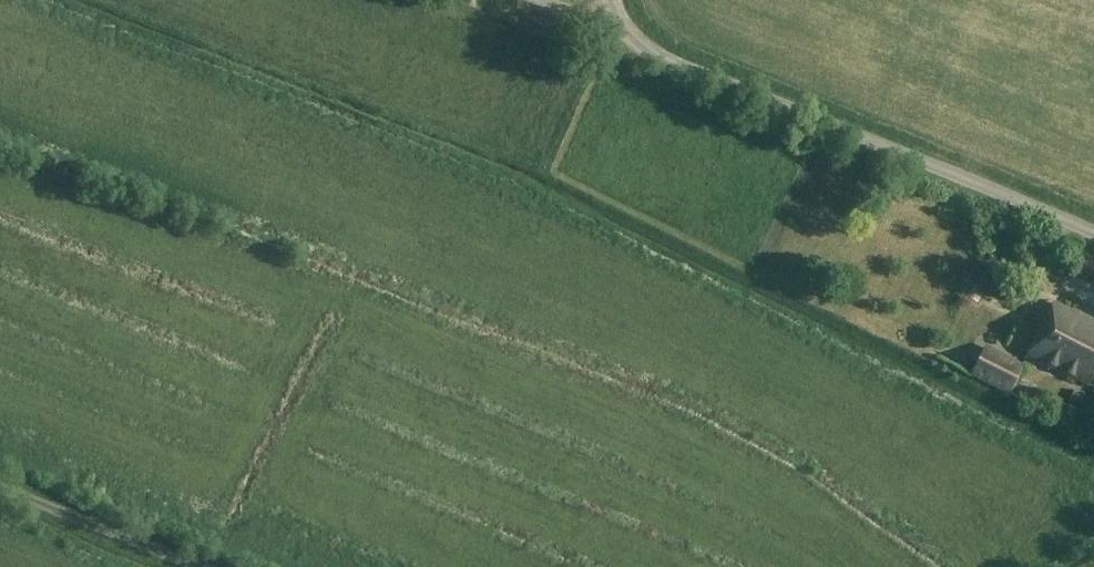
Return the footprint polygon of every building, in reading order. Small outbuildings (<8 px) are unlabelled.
[(1085,254),(1075,271),(1093,281),(1093,258),(1085,254)] [(1072,310),(1071,312),(1053,304),(1027,354),(1088,385),(1089,382),(1093,385),(1093,322),(1072,310)] [(1010,395),(1024,367),(985,347),(971,375),(1010,395)]
